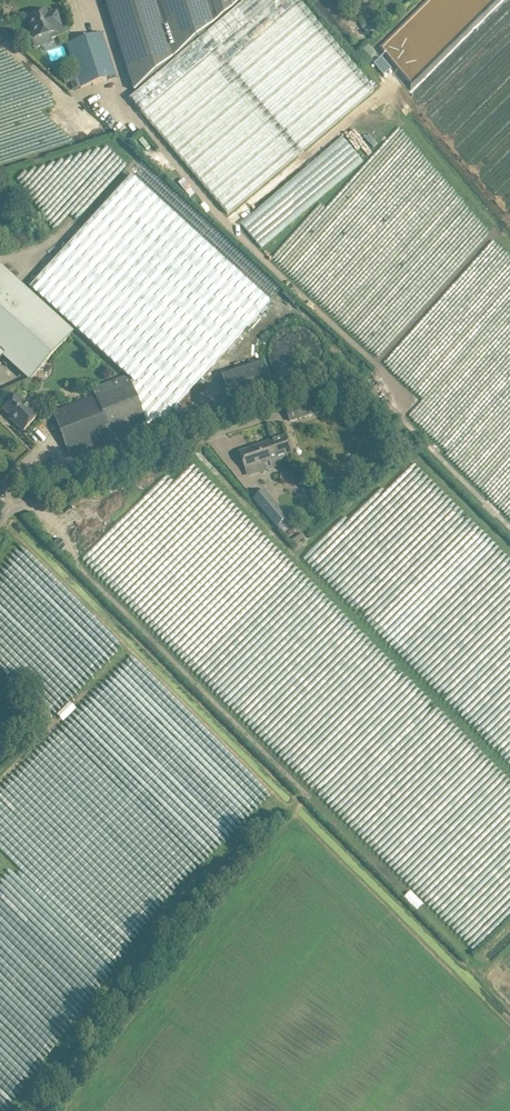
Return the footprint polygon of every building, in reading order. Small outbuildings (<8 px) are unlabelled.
[(135,94),(225,18),(246,0),(217,0),(209,3),(208,0),(105,0),(135,94)] [(135,94),(130,99),(228,214),(374,91),(297,0),(246,0),(225,18),(135,94)] [(48,15),(47,10),(40,12),(39,12),(35,13),(34,15),(27,17),(35,39),(49,34),(50,39),(64,35),(56,12),(48,15)] [(102,33),(67,44),(81,88),(116,76),(102,33)] [(390,69),(380,57),(373,63),(383,75),(390,69)] [(145,154),(153,146),(142,135),(134,143),(145,154)] [(346,137),(241,221),(261,246),(366,162),(346,137)] [(92,388),(95,396),(53,412),(70,456),(163,420),(269,302),(132,176),(29,288),(126,376),(92,388)] [(31,379),(71,335),(0,270),(0,351),(31,379)] [(264,361),(221,375),(231,404),(274,391),(264,361)] [(74,401),(81,394),(74,387),(67,394),(74,401)] [(38,416),(17,396),(4,410),(16,421),(14,423),(22,431),(38,416)] [(272,441),(280,465),(296,459),(288,436),(272,441)] [(268,469),(280,465),(272,441),(240,452),(246,470),(266,463),(268,469)] [(224,476),(217,482),(230,496),(237,489),(224,476)] [(255,500),(278,527),(289,518),(266,491),(255,500)] [(68,717),(81,704),(75,697),(61,709),(68,717)]
